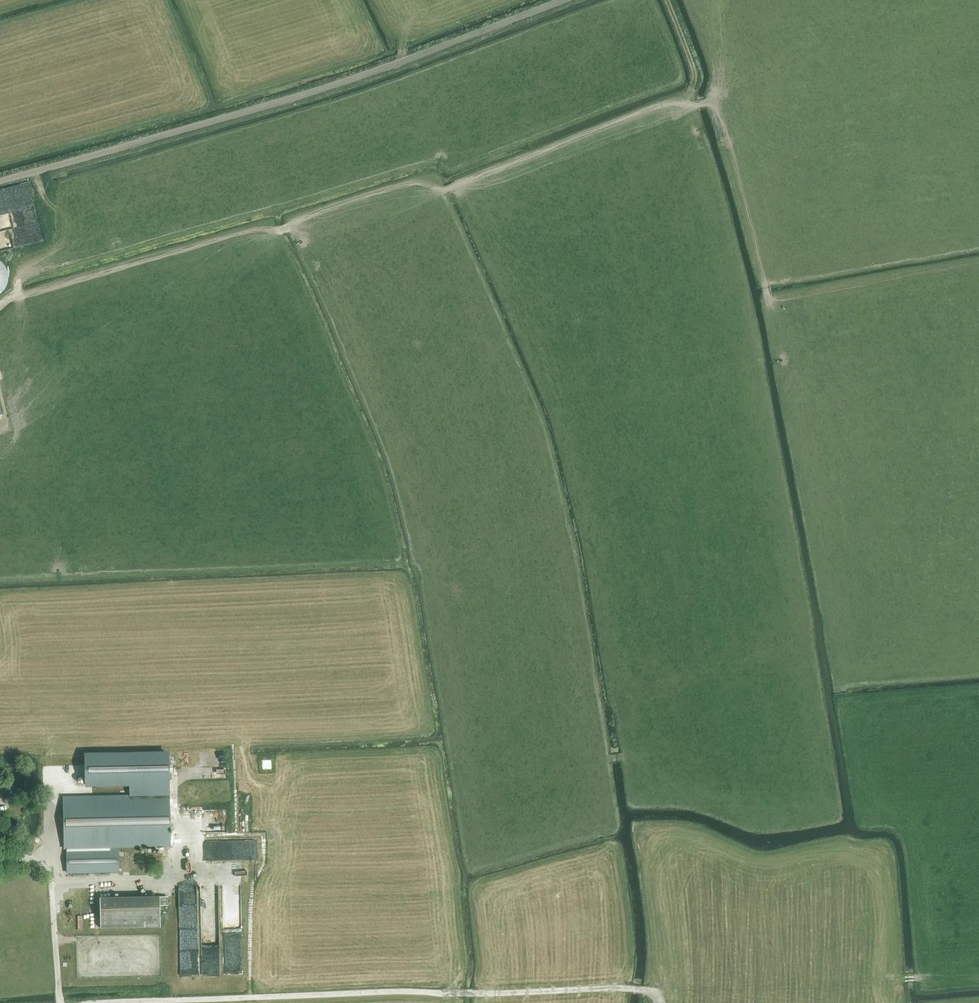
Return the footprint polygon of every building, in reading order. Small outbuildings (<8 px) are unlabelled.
[(15,237),(12,226),(29,222),(30,224),(33,223),(31,214),(26,194),(16,196),(17,201),(10,202),(9,197),(4,198),(2,191),(0,191),(0,225),(2,231),(0,232),(0,240),(15,237)] [(1,293),(4,290),(6,287),(7,283),(8,279),(8,274),(7,270),(5,266),(3,262),(0,260),(0,294),(1,293)] [(130,796),(63,797),(64,848),(67,848),(67,872),(110,872),(118,871),(118,847),(169,846),(168,753),(85,755),(86,784),(129,784),(130,796)] [(202,925),(223,925),(223,888),(202,888),(202,925)] [(168,905),(168,896),(100,897),(100,928),(161,926),(160,905),(168,905)]
